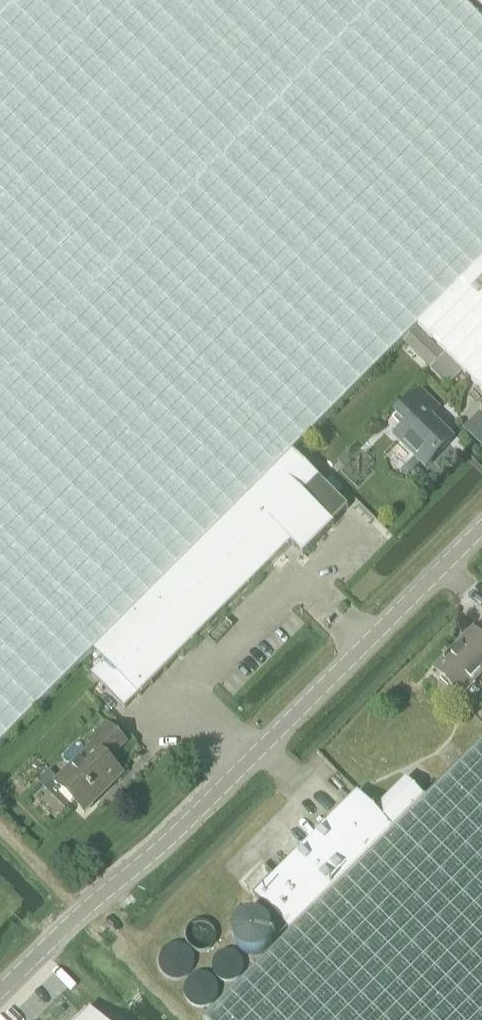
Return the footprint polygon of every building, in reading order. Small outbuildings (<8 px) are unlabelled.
[(94,651),(104,661),(90,675),(108,693),(124,708),(138,695),(140,697),(187,650),(283,553),(293,544),(301,552),(304,555),(305,553),(329,530),(334,524),(333,523),(349,507),(347,506),(329,487),(326,484),(321,479),(320,478),(294,452),(405,340),(419,327),(481,263),(481,7),(475,0),(0,0),(0,746),(94,651)] [(419,327),(441,349),(463,372),(481,390),(481,263),(419,327)] [(447,388),(463,372),(441,349),(428,363),(432,368),(429,370),(447,388)] [(395,436),(399,440),(400,441),(421,462),(425,466),(451,440),(429,417),(438,408),(421,390),(396,415),(406,425),(395,436)] [(386,455),(407,477),(421,462),(400,441),(386,455)] [(432,668),(461,696),(461,695),(459,693),(481,671),(481,641),(471,630),(470,630),(472,632),(447,657),(445,656),(441,659),(443,661),(435,669),(433,667),(432,668)] [(92,804),(91,803),(121,773),(107,759),(124,743),(105,723),(87,741),(91,745),(54,782),(77,806),(76,807),(83,814),(92,804)] [(290,930),(292,933),(205,1019),(481,1019),(481,744),(426,798),(406,778),(375,809),(357,792),(254,895),(290,930)] [(264,864),(244,884),(252,893),(272,873),(264,864)] [(51,1017),(55,1019),(56,1019),(65,1012),(60,1007),(51,1017)] [(85,1009),(74,1019),(95,1019),(85,1009)]
